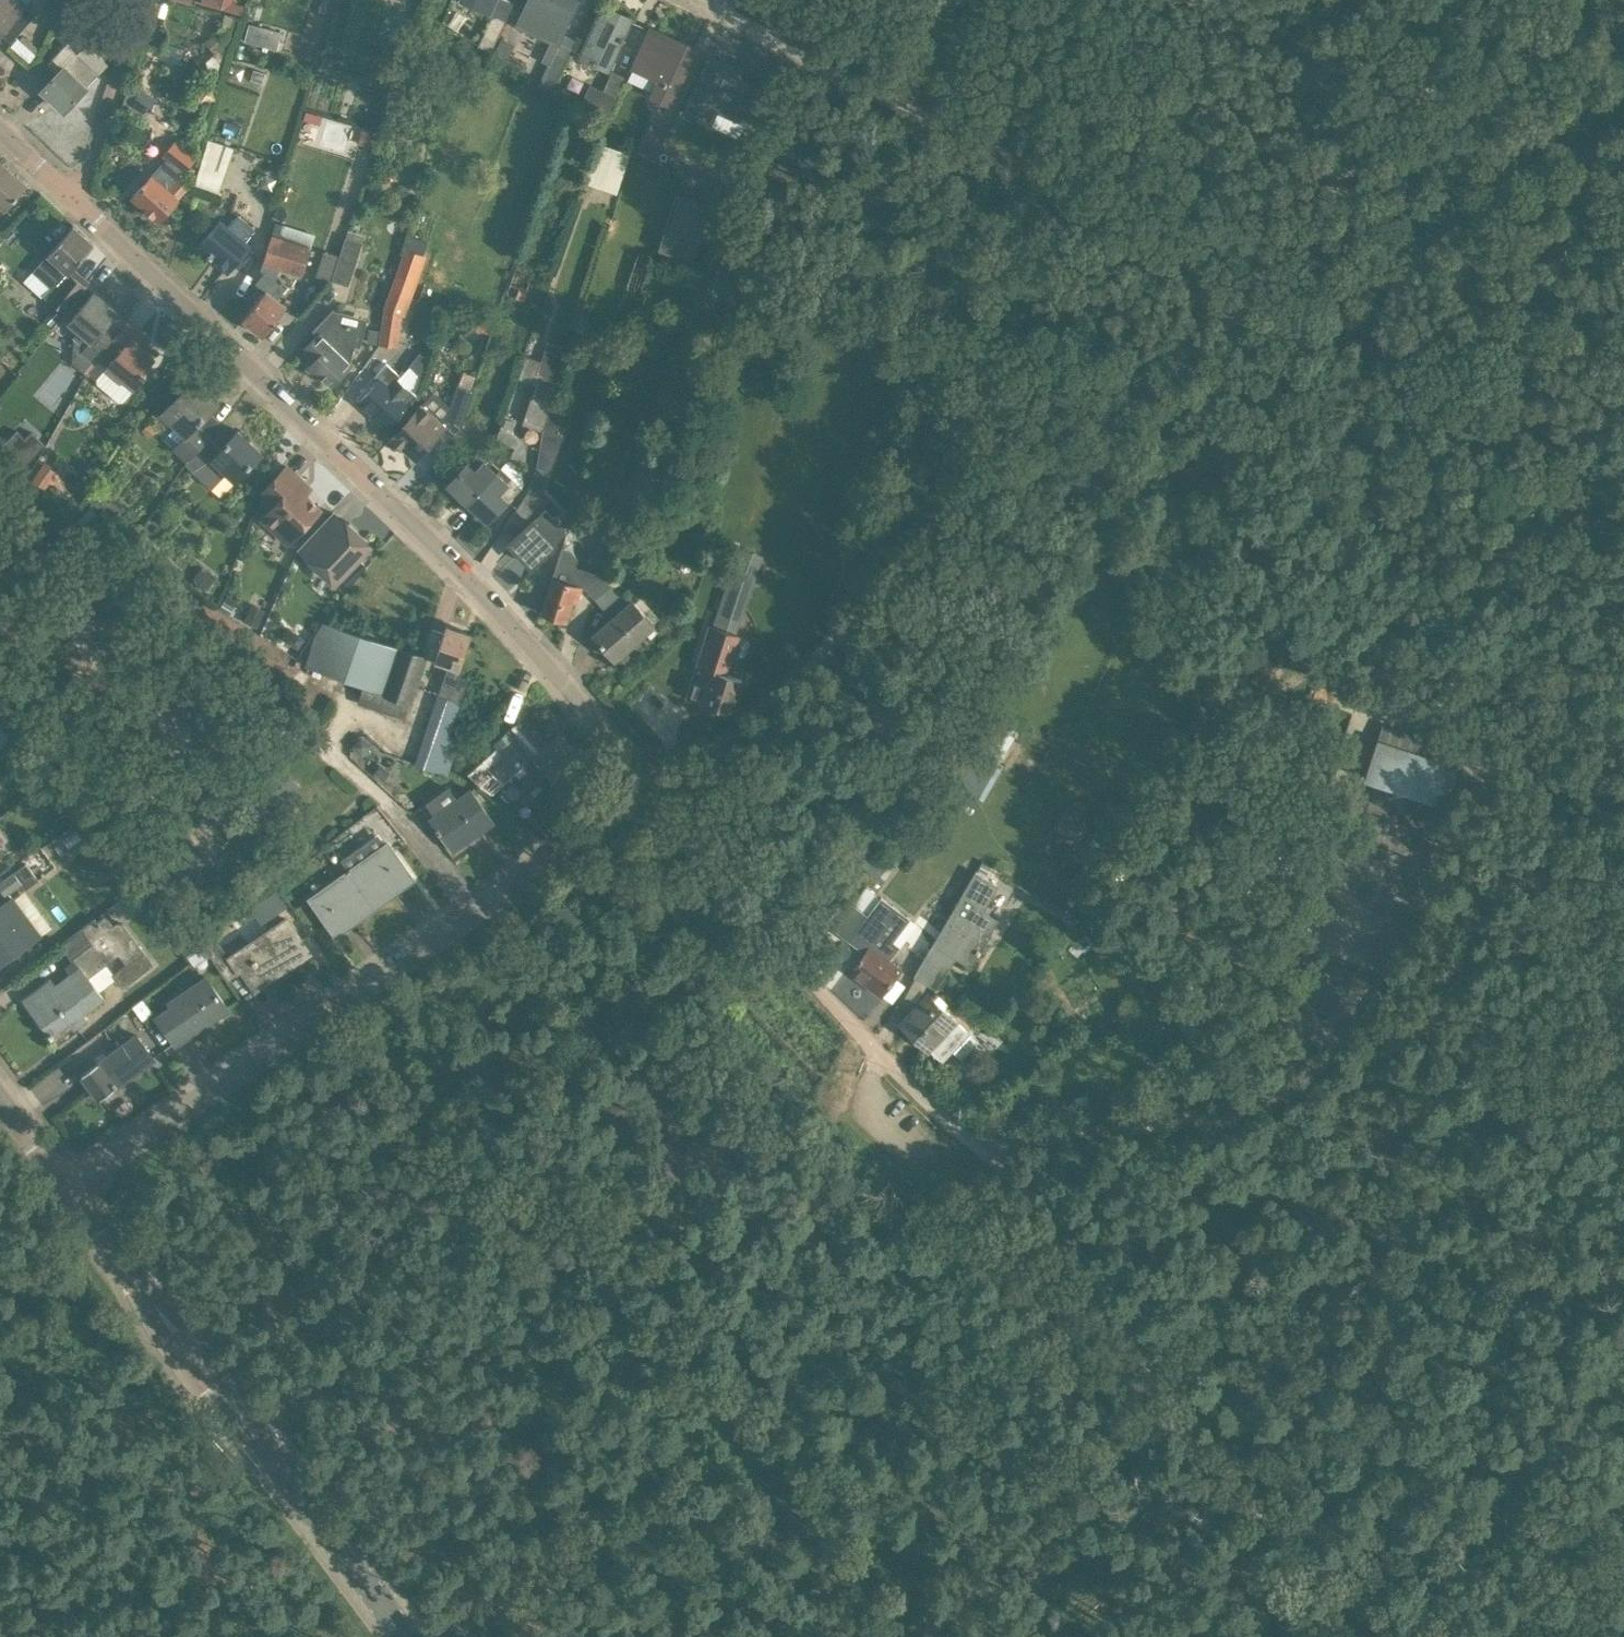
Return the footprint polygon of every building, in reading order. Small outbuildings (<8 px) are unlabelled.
[(21,0),(0,0),(0,36),(27,5),(21,0)] [(63,8),(76,15),(82,3),(76,0),(67,0),(63,8)] [(201,3),(230,12),(241,15),(244,6),(232,3),(233,0),(202,0),(201,3)] [(461,2),(489,15),(490,12),(493,14),(480,45),(492,51),(513,4),(504,0),(462,0),(461,2)] [(577,0),(529,0),(517,27),(550,43),(542,62),(548,65),(538,86),(551,93),(574,40),(562,34),(577,0)] [(608,71),(631,20),(609,10),(603,22),(598,20),(588,40),(582,54),(580,58),(608,71)] [(229,41),(236,17),(224,14),(219,31),(214,25),(203,35),(207,39),(204,42),(214,54),(205,61),(218,77),(229,41)] [(276,30),(258,25),(254,40),(272,45),(276,30)] [(670,105),(695,49),(681,43),(679,47),(669,42),(669,40),(650,31),(633,69),(659,81),(652,97),(670,105)] [(571,49),(582,54),(588,40),(577,35),(574,40),(571,49)] [(514,45),(501,38),(494,52),(507,59),(514,45)] [(99,75),(67,44),(47,64),(57,74),(42,90),(64,111),(99,75)] [(744,123),(759,89),(728,75),(732,66),(711,56),(686,113),(710,124),(716,110),(744,123)] [(616,97),(625,77),(612,72),(604,91),(590,84),(582,101),(608,114),(616,97)] [(670,129),(653,121),(638,154),(655,161),(670,129)] [(373,134),(361,131),(358,143),(370,147),(373,134)] [(219,192),(234,149),(209,141),(197,184),(219,192)] [(178,180),(195,160),(174,142),(163,156),(167,159),(132,197),(159,221),(178,200),(178,199),(188,188),(178,180)] [(617,194),(631,154),(597,143),(583,182),(617,194)] [(6,211),(27,186),(0,163),(0,206),(6,211)] [(699,246),(712,206),(676,195),(659,250),(671,256),(676,239),(699,246)] [(259,233),(243,217),(231,229),(224,221),(204,242),(211,249),(208,252),(213,256),(213,255),(228,271),(251,248),(247,244),(259,233)] [(302,277),(311,247),(315,234),(277,222),(273,234),(263,264),(302,277)] [(68,273),(94,245),(73,226),(32,270),(51,288),(45,295),(57,306),(63,312),(84,289),(68,273)] [(397,347),(401,316),(428,242),(413,236),(408,250),(407,249),(385,309),(382,331),(379,344),(397,347)] [(348,286),(363,243),(346,238),(331,281),(348,286)] [(634,313),(654,258),(638,252),(618,307),(634,313)] [(263,336),(288,308),(277,299),(289,285),(272,269),(258,284),(267,292),(243,320),(263,336)] [(108,323),(117,312),(94,293),(69,324),(80,333),(75,339),(73,362),(85,372),(94,363),(103,350),(118,331),(108,323)] [(54,323),(63,312),(57,306),(48,319),(54,323)] [(361,347),(368,318),(333,310),(313,330),(316,333),(303,350),(314,360),(306,368),(315,377),(319,374),(330,385),(333,385),(353,365),(350,363),(354,346),(361,347)] [(487,334),(491,323),(479,318),(475,330),(487,334)] [(150,340),(127,321),(119,331),(118,331),(103,350),(114,359),(107,367),(97,379),(97,384),(119,402),(123,402),(146,375),(143,372),(154,358),(143,349),(150,340)] [(367,342),(379,344),(382,331),(369,329),(367,342)] [(746,337),(731,333),(728,345),(743,349),(746,337)] [(551,405),(559,380),(558,380),(567,349),(548,342),(541,361),(526,356),(518,378),(536,385),(522,424),(540,430),(541,428),(549,404),(551,405)] [(378,381),(359,403),(388,429),(409,406),(402,400),(410,391),(397,380),(400,376),(386,364),(374,377),(378,381)] [(218,404),(193,380),(161,413),(185,436),(172,449),(186,463),(209,439),(206,436),(217,424),(208,414),(218,404)] [(452,446),(475,391),(459,385),(458,385),(450,408),(433,392),(422,405),(421,405),(391,438),(415,460),(439,434),(452,446)] [(556,407),(551,405),(549,404),(541,428),(556,433),(557,428),(563,409),(556,407)] [(607,441),(624,441),(623,427),(607,427),(607,441)] [(44,439),(34,429),(27,436),(19,428),(4,444),(22,462),(44,439)] [(563,435),(556,433),(541,428),(540,430),(543,431),(537,467),(528,492),(504,528),(516,536),(542,498),(563,435)] [(235,482),(261,454),(238,431),(220,449),(209,439),(186,463),(184,465),(210,490),(226,473),(235,482)] [(467,503),(496,472),(486,463),(490,458),(481,448),(447,485),(467,503)] [(59,469),(46,461),(33,482),(46,490),(59,469)] [(288,543),(319,510),(298,489),(303,483),(287,468),(267,488),(271,491),(262,500),(272,509),(262,519),(288,543)] [(487,522),(520,487),(511,479),(507,482),(496,472),(467,503),(487,522)] [(112,522),(122,510),(110,500),(100,512),(112,522)] [(567,532),(546,509),(510,544),(531,566),(567,532)] [(335,583),(370,546),(344,521),(335,531),(324,521),(298,548),(335,583)] [(732,615),(754,553),(739,547),(717,609),(732,615)] [(578,603),(586,576),(569,571),(564,583),(552,579),(541,613),(567,622),(573,602),(578,603)] [(595,600),(616,582),(607,571),(586,590),(595,600)] [(645,615),(634,602),(616,582),(595,600),(606,612),(610,609),(617,617),(594,637),(614,660),(637,640),(628,629),(645,615)] [(235,607),(225,601),(219,609),(230,616),(235,607)] [(257,630),(267,610),(250,603),(241,622),(257,630)] [(724,674),(738,631),(710,622),(686,699),(727,712),(732,709),(741,680),(724,674)] [(404,718),(424,658),(424,657),(421,656),(322,624),(307,668),(364,687),(359,702),(404,718)] [(457,677),(471,634),(446,626),(444,633),(430,629),(421,656),(424,657),(424,658),(448,666),(442,685),(453,689),(450,698),(438,695),(415,766),(446,776),(459,739),(449,736),(468,680),(457,677)] [(297,654),(305,638),(297,635),(288,636),(281,645),(297,654)] [(542,788),(578,757),(558,734),(534,754),(529,748),(511,726),(491,744),(495,749),(469,772),(496,794),(525,768),(542,788)] [(1444,807),(1458,766),(1419,753),(1423,741),(1382,728),(1365,781),(1444,807)] [(978,798),(998,763),(972,748),(952,783),(978,798)] [(389,771),(380,764),(372,774),(381,781),(389,771)] [(453,851),(493,823),(470,790),(456,800),(448,788),(427,803),(436,815),(430,819),(453,851)] [(573,796),(559,808),(570,821),(585,809),(573,796)] [(1064,804),(1043,839),(1066,854),(1088,818),(1064,804)] [(569,822),(559,808),(558,807),(546,816),(557,831),(569,822)] [(887,863),(859,840),(847,856),(874,878),(887,863)] [(385,892),(410,874),(388,844),(350,870),(349,869),(348,870),(374,908),(388,897),(385,892)] [(981,862),(977,869),(986,874),(990,868),(981,862)] [(1080,869),(1070,886),(1086,896),(1097,879),(1080,869)] [(374,908),(348,870),(346,872),(347,873),(310,900),(331,930),(356,912),(360,918),(374,908)] [(978,915),(996,884),(975,872),(914,977),(927,985),(942,962),(943,962),(948,954),(970,968),(996,926),(978,915)] [(0,884),(0,889),(5,896),(21,885),(22,884),(18,879),(14,873),(0,884)] [(124,880),(115,889),(124,897),(132,888),(124,880)] [(900,970),(887,961),(899,945),(894,941),(910,919),(880,897),(852,936),(868,948),(850,972),(881,995),(900,970)] [(14,898),(0,908),(0,966),(42,936),(14,898)] [(88,979),(119,955),(126,964),(120,969),(120,970),(112,976),(123,989),(155,966),(120,920),(113,925),(106,916),(98,922),(94,918),(60,944),(64,950),(79,969),(33,1003),(39,1011),(36,1014),(38,1017),(37,1017),(49,1033),(48,1034),(52,1039),(55,1037),(54,1036),(69,1024),(74,1030),(88,1019),(84,1013),(103,998),(88,979)] [(256,990),(310,954),(287,919),(229,959),(213,936),(203,943),(228,980),(242,971),(256,990)] [(177,1044),(228,1009),(207,978),(190,989),(192,993),(158,1017),(177,1044)] [(956,1022),(947,1014),(937,1004),(932,1009),(922,1000),(899,1025),(928,1052),(930,1050),(943,1062),(954,1051),(963,1060),(979,1043),(956,1022)] [(154,1059),(136,1035),(82,1075),(84,1077),(82,1079),(89,1089),(91,1087),(100,1099),(117,1087),(116,1085),(139,1068),(140,1069),(154,1059)]
